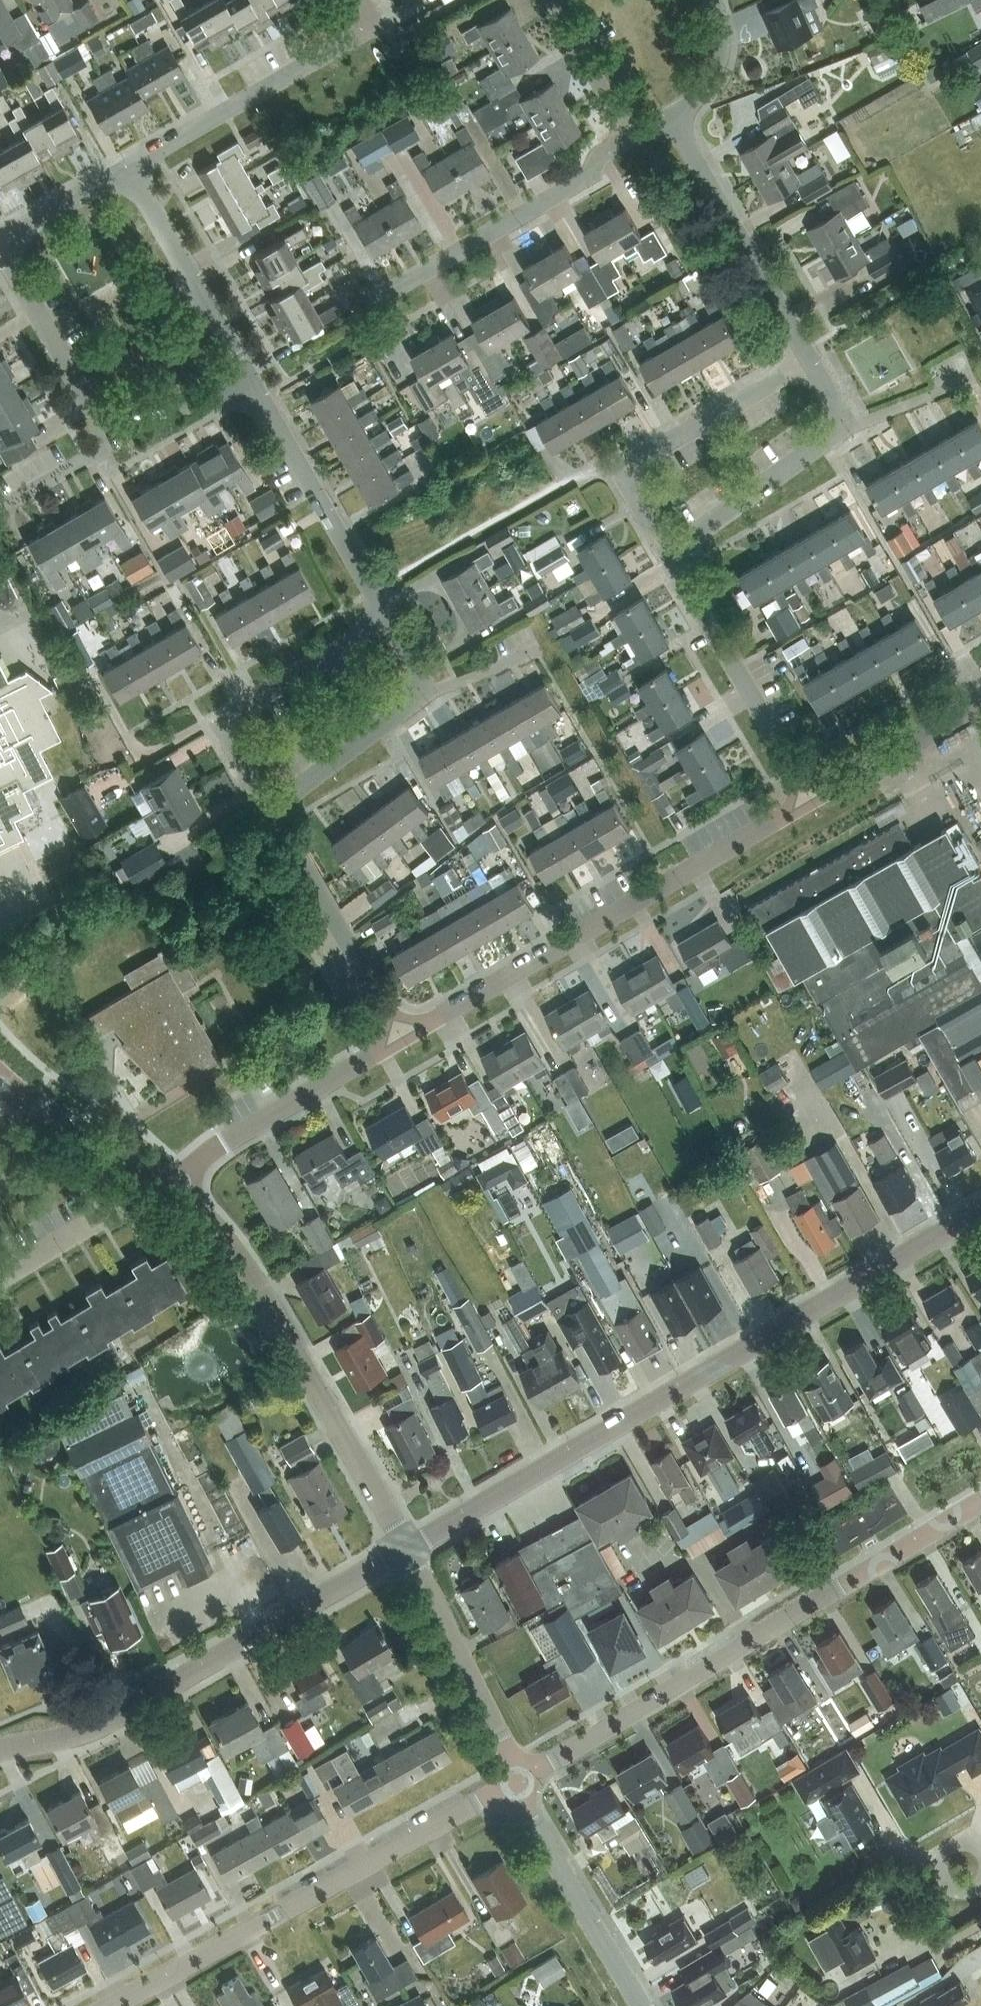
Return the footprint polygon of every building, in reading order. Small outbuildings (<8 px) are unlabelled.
[(14,35),(22,49),(39,39),(38,36),(24,12),(12,18),(1,0),(0,0),(0,43),(14,35)] [(52,20),(49,22),(60,41),(75,33),(100,19),(89,0),(87,0),(75,7),(71,0),(40,0),(52,20)] [(181,17),(184,23),(189,31),(197,45),(209,38),(213,45),(221,40),(201,5),(189,11),(183,0),(171,0),(181,17)] [(237,22),(224,0),(209,0),(201,5),(221,40),(230,35),(226,28),(237,22)] [(237,22),(240,29),(252,22),(256,29),(265,24),(250,0),(224,0),(237,22)] [(265,24),(273,19),(269,12),(280,6),(277,0),(250,0),(265,24)] [(765,13),(780,48),(812,34),(802,12),(819,5),(817,0),(794,0),(765,13)] [(957,6),(956,4),(954,0),(930,0),(920,5),(928,20),(957,6)] [(172,22),(181,17),(175,7),(167,12),(172,22)] [(462,32),(464,36),(468,42),(483,34),(492,50),(524,32),(511,7),(481,24),(479,22),(462,31),(462,32)] [(150,11),(129,23),(134,32),(155,19),(150,11)] [(896,31),(890,20),(874,28),(880,39),(896,31)] [(189,31),(184,23),(176,28),(180,36),(189,31)] [(423,40),(435,61),(456,48),(444,28),(423,40)] [(49,30),(38,36),(39,39),(50,57),(61,51),(49,30)] [(538,56),(524,32),(492,50),(501,66),(479,79),(490,100),(491,100),(516,86),(508,73),(538,56)] [(185,73),(168,44),(155,51),(148,38),(139,43),(164,85),(185,73)] [(867,48),(874,63),(893,54),(886,40),(867,48)] [(973,47),(980,62),(980,42),(973,47)] [(143,97),(164,85),(139,43),(131,48),(138,61),(126,68),(130,75),(143,97)] [(73,67),(86,60),(77,45),(64,53),(73,67)] [(64,78),(53,59),(32,71),(43,90),(64,78)] [(939,63),(921,73),(928,84),(945,74),(939,63)] [(118,82),(110,68),(101,73),(128,120),(149,107),(143,97),(130,75),(118,82)] [(465,69),(453,76),(457,84),(470,77),(465,69)] [(106,132),(128,120),(101,73),(93,78),(100,91),(88,98),(106,132)] [(810,76),(779,95),(783,102),(814,84),(810,76)] [(32,78),(25,82),(34,99),(41,95),(32,78)] [(971,87),(980,105),(980,81),(971,87)] [(516,86),(491,100),(490,100),(473,110),(485,131),(525,108),(534,125),(567,106),(553,82),(523,99),(516,86)] [(55,109),(43,116),(63,151),(71,147),(67,140),(79,133),(64,105),(53,85),(44,90),(55,109)] [(438,122),(467,106),(456,86),(427,102),(438,122)] [(741,153),(755,177),(787,158),(809,146),(785,105),(783,102),(779,95),(758,107),(758,108),(761,115),(763,118),(761,119),(770,136),(741,153)] [(20,104),(12,108),(16,115),(40,155),(50,149),(54,156),(63,151),(43,116),(31,123),(20,104)] [(544,141),(516,157),(527,177),(558,160),(551,148),(581,131),(567,106),(534,125),(544,141)] [(43,162),(40,155),(16,115),(8,120),(19,139),(7,146),(27,181),(36,176),(32,169),(43,162)] [(392,146),(417,132),(407,115),(382,129),(392,146)] [(454,131),(463,146),(447,155),(466,188),(490,174),(473,144),(475,142),(465,125),(454,131)] [(840,126),(826,134),(840,159),(854,151),(840,126)] [(244,137),(249,146),(264,137),(259,128),(244,137)] [(352,146),(362,163),(390,147),(380,130),(352,146)] [(198,171),(209,190),(247,171),(238,157),(245,153),(238,140),(217,152),(220,158),(198,171)] [(27,181),(7,146),(0,150),(0,180),(3,185),(15,179),(19,186),(27,181)] [(442,202),(466,188),(447,155),(431,165),(422,150),(412,156),(422,174),(424,172),(442,202)] [(300,169),(312,162),(307,154),(295,161),(300,169)] [(343,155),(325,165),(330,174),(348,164),(343,155)] [(787,158),(755,177),(769,202),(799,184),(808,201),(833,186),(818,162),(797,175),(787,158)] [(286,175),(280,165),(267,172),(273,182),(286,175)] [(209,190),(221,211),(258,191),(265,187),(261,181),(255,185),(247,171),(209,190)] [(304,179),(320,207),(335,199),(319,171),(304,179)] [(386,185),(395,200),(379,209),(398,241),(422,227),(405,197),(407,196),(397,178),(386,185)] [(828,195),(838,212),(808,229),(822,253),(855,235),(845,219),(869,205),(854,180),(828,195)] [(266,205),(258,191),(221,211),(234,232),(255,220),(259,226),(280,214),(273,201),(266,205)] [(374,255),(398,241),(379,209),(363,218),(354,204),(343,210),(354,227),(356,226),(374,255)] [(610,208),(602,213),(623,248),(627,254),(638,248),(645,260),(653,256),(655,260),(668,252),(655,229),(642,236),(626,208),(614,215),(610,208)] [(611,255),(623,248),(602,213),(594,218),(598,225),(586,231),(603,261),(593,267),(609,295),(621,289),(614,278),(622,274),(611,255)] [(899,224),(905,235),(919,227),(913,216),(899,224)] [(255,269),(260,278),(295,258),(288,246),(307,235),(302,226),(283,237),(283,238),(255,254),(262,265),(255,269)] [(864,251),(855,235),(822,253),(836,278),(840,276),(841,278),(844,279),(858,271),(859,268),(857,266),(866,260),(875,276),(901,261),(888,237),(864,251)] [(549,244),(541,248),(561,284),(573,277),(584,296),(585,295),(591,306),(598,302),(609,295),(593,267),(583,274),(565,244),(553,250),(549,244)] [(556,320),(553,314),(561,309),(550,290),(561,284),(541,248),(532,253),(537,260),(525,267),(542,297),(533,303),(532,301),(531,302),(545,326),(556,320)] [(666,263),(675,277),(684,271),(675,257),(666,263)] [(302,269),(295,258),(260,278),(265,286),(272,282),(278,293),(319,271),(326,267),(321,259),(302,269)] [(954,279),(959,289),(965,285),(980,277),(980,265),(954,279)] [(701,275),(712,294),(724,287),(712,268),(701,275)] [(323,278),(319,271),(278,293),(271,297),(278,309),(271,313),(275,321),(311,301),(304,289),(323,278)] [(676,281),(684,293),(691,289),(686,281),(684,277),(676,281)] [(980,316),(980,277),(965,285),(980,316)] [(562,356),(551,337),(545,326),(535,332),(514,296),(502,303),(498,296),(490,301),(511,336),(522,330),(544,367),(562,356)] [(723,314),(714,298),(706,303),(715,319),(703,326),(719,353),(740,341),(724,314),(723,314)] [(342,311),(337,302),(317,313),(311,301),(275,321),(280,330),(287,326),(294,338),(322,322),(342,311)] [(486,313),(474,320),(491,350),(481,356),(491,373),(495,380),(507,373),(503,366),(510,362),(499,343),(511,336),(490,301),(482,306),(486,313)] [(694,331),(683,338),(699,365),(719,353),(703,326),(694,310),(685,315),(694,331)] [(667,314),(661,318),(666,327),(673,323),(667,314)] [(699,365),(683,338),(674,322),(673,323),(666,327),(665,327),(674,343),(662,350),(678,377),(699,365)] [(635,344),(624,323),(613,329),(625,350),(635,344)] [(593,340),(585,326),(556,343),(564,357),(593,340)] [(437,332),(429,337),(449,372),(461,365),(472,384),(491,373),(481,356),(475,345),(464,352),(453,332),(441,339),(437,332)] [(658,389),(678,377),(662,350),(653,334),(644,339),(654,355),(641,362),(658,389)] [(420,342),(424,349),(413,355),(424,375),(410,383),(426,411),(449,398),(438,379),(449,372),(429,337),(420,342)] [(569,359),(579,376),(590,369),(581,353),(569,359)] [(10,365),(5,357),(0,360),(0,371),(10,365)] [(611,379),(600,386),(616,413),(637,401),(621,374),(620,374),(611,358),(602,363),(611,379)] [(16,387),(9,376),(14,373),(10,365),(0,371),(0,396),(16,387)] [(582,375),(591,391),(579,398),(596,425),(616,413),(600,386),(591,370),(582,375)] [(546,371),(540,374),(546,386),(553,382),(546,371)] [(546,386),(540,374),(530,379),(540,398),(550,393),(546,386)] [(571,403),(559,410),(574,438),(596,425),(579,398),(570,382),(562,387),(571,403)] [(313,400),(324,420),(352,405),(368,396),(363,387),(347,396),(340,384),(313,400)] [(16,387),(0,396),(0,421),(31,403),(27,395),(22,398),(16,387)] [(410,390),(402,395),(408,405),(416,401),(410,390)] [(554,449),(574,438),(559,410),(550,394),(541,399),(550,415),(538,422),(554,449)] [(6,461),(36,444),(28,430),(37,425),(31,413),(36,411),(31,403),(0,421),(0,451),(6,461)] [(359,417),(352,405),(324,420),(336,441),(364,425),(380,417),(375,408),(359,417)] [(408,426),(402,415),(387,424),(394,435),(408,426)] [(978,419),(958,431),(974,457),(980,453),(980,424),(978,419)] [(336,441),(348,461),(376,446),(391,437),(386,428),(371,437),(364,425),(336,441)] [(936,444),(952,470),(966,462),(975,478),(980,474),(980,470),(974,457),(958,431),(936,444)] [(423,434),(412,440),(417,449),(427,443),(423,434)] [(213,443),(205,447),(225,482),(235,476),(245,493),(255,487),(227,441),(216,448),(213,443)] [(930,483),(944,475),(953,490),(961,486),(952,470),(936,444),(914,457),(930,483)] [(403,458),(398,449),(382,458),(376,446),(348,461),(359,482),(388,466),(403,458)] [(225,482),(205,447),(197,451),(200,456),(189,463),(217,510),(225,505),(215,488),(225,482)] [(939,498),(930,483),(914,457),(892,470),(908,496),(923,487),(932,503),(939,498)] [(175,465),(167,469),(188,504),(198,498),(208,515),(217,510),(189,463),(178,470),(175,465)] [(394,478),(388,466),(359,482),(372,503),(400,488),(399,487),(415,478),(410,469),(394,478)] [(178,510),(188,504),(167,469),(160,474),(163,479),(152,485),(179,532),(188,527),(178,510)] [(917,511),(908,496),(892,470),(868,483),(884,510),(901,500),(910,516),(917,511)] [(170,537),(179,532),(152,485),(140,492),(138,487),(129,491),(150,526),(160,520),(170,537)] [(248,499),(259,519),(280,506),(269,487),(248,499)] [(90,498),(82,503),(102,538),(113,532),(122,549),(132,543),(105,496),(93,503),(90,498)] [(75,507),(78,512),(67,519),(94,566),(102,560),(92,543),(102,538),(82,503),(75,507)] [(877,551),(868,535),(866,536),(851,510),(831,522),(846,548),(860,540),(869,555),(877,551)] [(85,571),(94,566),(67,519),(55,525),(52,520),(45,524),(65,559),(75,554),(85,571)] [(241,519),(227,527),(229,530),(232,535),(246,527),(241,519)] [(855,564),(846,548),(831,522),(808,535),(824,561),(839,553),(848,568),(855,564)] [(45,524),(37,529),(40,534),(28,541),(55,588),(65,582),(55,565),(65,559),(45,524)] [(488,538),(494,550),(515,538),(509,527),(488,538)] [(267,552),(284,542),(278,531),(261,541),(267,552)] [(580,549),(590,566),(574,575),(579,583),(594,574),(593,571),(619,556),(606,533),(580,549)] [(897,557),(908,551),(897,533),(887,539),(897,557)] [(964,548),(955,533),(945,538),(954,553),(964,548)] [(808,535),(786,547),(803,574),(817,565),(826,581),(833,577),(833,576),(824,561),(808,535)] [(502,547),(514,569),(527,563),(515,541),(502,547)] [(562,542),(529,561),(538,576),(571,557),(562,542)] [(928,545),(916,552),(920,560),(933,553),(928,545)] [(781,586),(795,578),(804,594),(812,589),(803,574),(786,547),(765,560),(781,586)] [(963,569),(973,563),(964,548),(954,553),(963,569)] [(171,549),(157,558),(170,579),(196,564),(189,553),(177,560),(171,549)] [(290,571),(278,578),(294,605),(315,593),(299,565),(298,566),(289,550),(281,555),(290,571)] [(969,557),(978,572),(980,577),(980,550),(969,557)] [(443,580),(457,605),(489,586),(480,570),(495,561),(489,551),(471,561),(473,563),(443,580)] [(913,582),(928,573),(920,560),(916,552),(901,561),(913,582)] [(144,553),(122,566),(131,582),(154,569),(144,553)] [(632,578),(619,556),(593,571),(594,574),(603,588),(587,597),(592,604),(608,595),(606,593),(632,578)] [(790,602),(781,586),(765,560),(741,574),(756,601),(773,591),(782,606),(790,602)] [(269,583),(257,590),(273,617),(294,605),(278,578),(269,562),(260,567),(269,583)] [(862,570),(871,584),(880,579),(872,565),(862,570)] [(980,606),(980,577),(978,572),(964,580),(955,565),(947,569),(956,585),(972,611),(980,606)] [(200,608),(214,600),(198,572),(184,580),(200,608)] [(248,574),(239,579),(248,595),(236,602),(253,630),(273,617),(257,590),(248,574)] [(116,576),(105,583),(111,593),(123,586),(116,576)] [(826,581),(825,582),(830,590),(838,585),(833,577),(826,581)] [(952,623),(972,611),(956,585),(942,593),(933,577),(925,582),(935,598),(936,597),(952,623)] [(188,603),(176,582),(165,588),(178,609),(188,603)] [(231,642),(253,630),(236,602),(227,586),(218,592),(227,607),(215,614),(231,642)] [(520,605),(514,594),(499,602),(489,586),(457,605),(471,629),(501,612),(502,614),(520,605)] [(883,586),(876,590),(882,601),(889,597),(883,586)] [(553,602),(546,591),(525,603),(532,614),(553,602)] [(93,611),(84,597),(71,605),(80,619),(93,611)] [(612,638),(614,642),(616,646),(632,637),(630,635),(657,619),(644,597),(617,612),(627,629),(612,638)] [(49,607),(62,630),(75,623),(62,599),(49,607)] [(120,608),(115,600),(105,606),(110,614),(120,608)] [(134,607),(138,613),(147,608),(144,601),(134,607)] [(796,607),(803,620),(810,616),(803,603),(796,607)] [(779,639),(802,625),(790,604),(767,618),(779,639)] [(176,628),(165,635),(181,662),(202,650),(186,622),(185,623),(176,607),(167,612),(176,628)] [(882,616),(891,632),(906,658),(931,644),(916,617),(899,627),(890,612),(882,616)] [(599,630),(592,618),(571,631),(578,643),(599,630)] [(147,624),(156,640),(144,647),(161,674),(181,662),(165,635),(156,619),(147,624)] [(657,619),(630,635),(632,637),(640,651),(625,660),(629,668),(645,658),(644,657),(670,641),(657,619)] [(877,640),(868,624),(860,629),(869,644),(885,671),(906,658),(891,632),(877,640)] [(82,667),(93,662),(76,630),(65,635),(82,667)] [(136,652),(124,659),(141,686),(161,674),(144,647),(135,631),(127,636),(136,652)] [(141,686),(124,659),(115,643),(114,643),(109,634),(96,641),(102,651),(106,648),(115,664),(103,671),(120,698),(141,686)] [(788,658),(809,646),(804,637),(783,650),(788,658)] [(863,684),(885,671),(869,644),(855,653),(846,637),(838,641),(847,657),(863,684)] [(816,654),(825,670),(841,696),(863,684),(847,657),(833,665),(824,650),(816,654)] [(811,678),(802,662),(795,667),(804,683),(806,682),(821,708),(841,696),(825,670),(811,678)] [(13,840),(12,837),(20,833),(25,842),(26,841),(14,817),(33,808),(32,807),(31,807),(21,788),(51,773),(38,747),(59,736),(39,695),(50,689),(51,690),(52,689),(25,668),(25,670),(8,679),(0,663),(0,846),(13,840)] [(606,694),(608,693),(626,682),(618,668),(599,679),(598,680),(606,694)] [(640,718),(656,709),(655,707),(681,691),(667,668),(641,684),(651,701),(636,710),(640,718)] [(60,691),(71,686),(64,671),(53,677),(60,691)] [(598,680),(599,679),(595,672),(580,680),(590,701),(606,694),(598,680)] [(633,694),(626,682),(608,693),(615,705),(633,694)] [(524,695),(541,723),(550,739),(559,733),(549,718),(562,711),(546,683),(524,695)] [(653,740),(669,730),(668,728),(694,713),(681,691),(655,707),(656,709),(664,723),(649,732),(653,740)] [(538,745),(529,730),(541,723),(524,695),(504,707),(520,735),(529,751),(538,745)] [(483,719),(499,747),(508,763),(517,758),(508,742),(520,735),(504,707),(483,719)] [(462,731),(478,759),(502,799),(510,794),(487,754),(499,747),(483,719),(462,731)] [(466,766),(478,759),(462,731),(441,744),(458,771),(467,787),(468,786),(474,797),(482,792),(466,766)] [(705,731),(679,747),(689,764),(673,774),(678,781),(693,772),(692,770),(718,754),(705,731)] [(561,749),(568,761),(586,751),(579,739),(561,749)] [(446,799),(455,794),(446,778),(458,771),(441,744),(420,756),(436,784),(437,783),(446,799)] [(639,750),(628,756),(633,763),(643,757),(639,750)] [(732,776),(718,754),(692,770),(693,772),(702,786),(686,795),(691,803),(707,794),(706,792),(732,776)] [(655,771),(659,768),(651,755),(633,766),(640,778),(652,796),(666,787),(655,771)] [(142,786),(155,807),(187,788),(175,767),(142,786)] [(541,787),(553,805),(580,786),(568,768),(541,787)] [(605,775),(591,783),(592,784),(597,792),(605,787),(611,784),(605,775)] [(85,784),(60,799),(76,825),(100,811),(85,784)] [(436,860),(456,845),(441,824),(429,834),(418,820),(429,811),(410,785),(391,800),(410,826),(421,840),(436,860)] [(606,807),(594,814),(610,842),(631,830),(615,802),(614,803),(605,787),(597,792),(606,807)] [(156,835),(199,810),(187,788),(155,807),(143,814),(156,835)] [(664,816),(675,809),(664,791),(653,798),(664,816)] [(589,854),(610,842),(594,814),(585,799),(576,804),(585,820),(573,827),(589,854)] [(372,814),(391,840),(402,854),(410,848),(399,834),(410,826),(391,800),(372,814)] [(464,822),(452,801),(440,808),(452,829),(464,822)] [(525,813),(529,819),(543,844),(531,851),(547,879),(568,866),(552,839),(543,823),(542,824),(533,808),(525,813)] [(470,833),(486,820),(481,810),(463,820),(464,822),(470,833)] [(564,832),(552,839),(568,866),(589,854),(573,827),(564,811),(555,816),(564,832)] [(352,829),(372,854),(382,869),(390,863),(380,848),(391,840),(372,814),(352,829)] [(749,907),(765,936),(770,933),(782,953),(766,962),(780,987),(804,973),(840,1038),(847,1049),(856,1065),(857,1067),(906,1038),(920,1030),(927,1042),(963,1106),(980,1096),(980,975),(957,933),(966,928),(980,920),(980,873),(976,876),(947,826),(914,845),(900,821),(749,907)] [(508,842),(497,822),(484,829),(495,849),(508,842)] [(361,863),(372,854),(352,829),(333,843),(352,869),(363,883),(371,877),(361,863)] [(163,855),(156,844),(122,864),(131,879),(165,860),(164,856),(163,855)] [(372,854),(361,863),(371,877),(382,869),(372,854)] [(418,876),(428,868),(423,861),(412,868),(418,876)] [(444,871),(444,872),(454,889),(464,883),(453,866),(444,871)] [(510,886),(498,893),(514,921),(535,909),(519,881),(510,866),(501,871),(510,886)] [(474,872),(489,898),(477,905),(493,933),(514,921),(498,893),(482,867),(474,872)] [(418,876),(423,886),(433,880),(428,870),(418,876)] [(376,907),(398,891),(388,878),(367,894),(376,907)] [(493,933),(477,905),(468,890),(459,895),(468,911),(456,918),(472,945),(493,933)] [(448,923),(436,930),(452,957),(472,945),(456,918),(447,902),(438,907),(448,923)] [(380,934),(401,922),(394,910),(373,922),(380,934)] [(426,914),(418,919),(427,935),(415,942),(431,969),(452,957),(436,930),(426,914)] [(718,919),(680,942),(698,973),(724,958),(731,970),(755,955),(743,935),(731,942),(718,919)] [(431,969),(415,942),(406,926),(397,931),(406,947),(394,954),(410,981),(431,969)] [(957,933),(980,975),(980,953),(966,928),(957,933)] [(121,1042),(164,1089),(220,1056),(182,990),(197,981),(174,941),(158,950),(159,953),(125,972),(134,987),(81,1018),(92,1037),(117,1022),(129,1035),(121,1042)] [(657,955),(636,967),(655,999),(665,993),(675,1010),(686,1003),(700,1026),(710,1020),(684,975),(683,976),(684,978),(674,984),(657,955)] [(636,967),(615,979),(638,1018),(649,1012),(645,1005),(655,999),(636,967)] [(587,1034),(598,1028),(602,1035),(612,1029),(589,990),(568,1002),(587,1034)] [(577,1040),(587,1034),(568,1002),(548,1014),(570,1053),(581,1047),(577,1040)] [(713,1021),(725,1019),(723,1004),(711,1006),(713,1021)] [(641,1028),(631,1033),(645,1058),(655,1052),(641,1028)] [(920,1030),(906,1038),(913,1050),(927,1042),(920,1030)] [(525,1031),(505,1043),(524,1076),(534,1070),(538,1077),(548,1071),(525,1031)] [(736,1045),(728,1031),(715,1039),(723,1053),(736,1045)] [(631,1033),(621,1039),(635,1064),(645,1058),(631,1033)] [(675,1034),(668,1038),(674,1049),(681,1045),(675,1034)] [(517,1089),(513,1082),(524,1076),(505,1043),(484,1055),(507,1095),(517,1089)] [(856,1065),(847,1049),(812,1068),(823,1087),(857,1067),(856,1065)] [(919,1079),(908,1057),(875,1075),(887,1097),(919,1079)] [(778,1061),(760,1072),(772,1092),(790,1081),(778,1061)] [(575,1066),(565,1072),(579,1096),(590,1090),(575,1066)] [(920,1072),(928,1091),(939,1086),(932,1068),(920,1072)] [(443,1118),(469,1103),(475,1113),(494,1102),(480,1079),(470,1085),(463,1072),(428,1093),(443,1118)] [(569,1102),(579,1096),(565,1072),(555,1078),(569,1102)] [(689,1074),(672,1082),(687,1109),(703,1100),(689,1074)] [(496,1130),(507,1124),(494,1102),(483,1108),(496,1130)] [(514,1134),(525,1128),(510,1104),(500,1110),(514,1134)] [(424,1155),(433,1149),(444,1143),(428,1116),(416,1123),(406,1106),(368,1127),(384,1155),(414,1138),(424,1155)] [(633,1123),(620,1130),(626,1142),(639,1135),(633,1123)] [(936,1149),(950,1172),(977,1156),(961,1128),(947,1136),(950,1141),(936,1149)] [(882,1163),(897,1153),(886,1132),(875,1139),(871,1141),(882,1163)] [(358,1176),(362,1182),(377,1174),(362,1149),(348,1157),(334,1133),(297,1154),(310,1177),(308,1179),(314,1189),(320,1191),(327,1187),(329,1180),(325,1173),(334,1169),(343,1185),(358,1176)] [(744,1149),(762,1181),(781,1171),(764,1139),(744,1149)] [(836,1140),(803,1159),(828,1203),(833,1200),(852,1233),(879,1217),(836,1140)] [(460,1169),(444,1143),(433,1149),(442,1164),(438,1166),(445,1177),(460,1169)] [(890,1210),(916,1194),(913,1188),(916,1186),(903,1164),(874,1181),(890,1210)] [(304,1212),(277,1166),(249,1182),(275,1229),(304,1212)] [(457,1187),(468,1181),(461,1169),(450,1175),(457,1187)] [(788,1197),(797,1213),(795,1214),(807,1235),(809,1233),(819,1252),(835,1243),(831,1236),(842,1229),(835,1216),(830,1219),(820,1201),(811,1206),(802,1189),(788,1197)] [(574,1191),(553,1202),(562,1219),(561,1220),(568,1234),(556,1239),(567,1258),(577,1252),(602,1295),(614,1316),(613,1316),(633,1351),(632,1351),(632,1352),(659,1337),(658,1337),(627,1281),(622,1283),(599,1240),(600,1240),(582,1207),(574,1191)] [(374,1202),(382,1213),(394,1205),(386,1193),(374,1202)] [(498,1195),(492,1199),(504,1222),(510,1218),(498,1195)] [(653,1203),(641,1210),(640,1211),(653,1235),(666,1227),(653,1203)] [(318,1251),(336,1240),(321,1214),(303,1224),(318,1251)] [(710,1214),(697,1222),(710,1247),(723,1239),(710,1214)] [(387,1241),(376,1219),(351,1232),(357,1245),(372,1238),(376,1247),(387,1241)] [(622,1221),(608,1228),(621,1252),(635,1245),(622,1221)] [(765,1222),(751,1230),(760,1245),(756,1247),(752,1240),(742,1246),(746,1253),(734,1260),(753,1292),(779,1276),(768,1257),(781,1249),(765,1222)] [(648,1267),(661,1261),(652,1243),(639,1249),(648,1267)] [(301,1263),(308,1276),(298,1282),(320,1321),(347,1305),(325,1268),(342,1258),(334,1244),(301,1263)] [(27,1378),(32,1386),(53,1373),(49,1365),(83,1345),(87,1352),(109,1339),(104,1332),(128,1317),(133,1325),(154,1312),(150,1304),(174,1290),(178,1297),(190,1291),(166,1253),(165,1253),(168,1258),(152,1268),(149,1264),(151,1263),(145,1253),(130,1262),(136,1272),(138,1271),(140,1275),(107,1296),(104,1291),(106,1290),(100,1281),(85,1290),(90,1299),(92,1298),(95,1303),(61,1323),(59,1318),(61,1317),(55,1308),(47,1313),(55,1327),(46,1332),(37,1318),(29,1323),(35,1333),(37,1332),(40,1336),(6,1356),(3,1352),(5,1351),(0,1343),(0,1405),(8,1400),(3,1393),(27,1378)] [(449,1265),(437,1271),(445,1288),(458,1282),(449,1265)] [(701,1265),(676,1279),(698,1318),(723,1305),(701,1265)] [(967,1273),(980,1297),(980,1265),(967,1273)] [(676,1279),(652,1292),(674,1332),(698,1318),(676,1279)] [(515,1293),(529,1318),(550,1305),(536,1281),(515,1293)] [(951,1283),(924,1299),(941,1327),(955,1319),(951,1313),(965,1305),(951,1283)] [(579,1284),(559,1295),(569,1312),(568,1313),(569,1314),(560,1319),(559,1319),(575,1346),(584,1341),(600,1369),(608,1365),(609,1367),(618,1361),(617,1359),(621,1357),(589,1301),(579,1284)] [(478,1349),(493,1341),(470,1297),(454,1305),(478,1349)] [(898,1349),(905,1360),(932,1344),(910,1307),(883,1323),(898,1349)] [(488,1326),(497,1321),(491,1309),(481,1314),(488,1326)] [(359,1388),(387,1371),(371,1345),(385,1337),(371,1312),(343,1328),(351,1341),(337,1349),(359,1388)] [(531,1343),(514,1315),(503,1322),(519,1350),(531,1343)] [(980,1321),(966,1329),(977,1347),(980,1345),(980,1322),(980,1321)] [(531,1338),(535,1346),(561,1392),(581,1381),(563,1348),(561,1350),(549,1328),(531,1338)] [(443,1348),(463,1389),(467,1387),(477,1406),(475,1407),(487,1430),(518,1415),(502,1383),(487,1390),(482,1379),(483,1379),(463,1338),(443,1348)] [(865,1340),(846,1351),(871,1395),(902,1377),(889,1355),(888,1355),(890,1359),(880,1365),(865,1340)] [(954,1340),(943,1347),(955,1367),(966,1360),(954,1340)] [(541,1403),(561,1392),(535,1346),(523,1352),(531,1366),(523,1371),(541,1403)] [(431,1406),(448,1439),(454,1436),(458,1438),(467,1434),(469,1429),(463,1416),(465,1415),(455,1395),(454,1395),(440,1367),(444,1365),(437,1352),(419,1361),(440,1402),(431,1406)] [(955,1367),(980,1409),(980,1373),(971,1357),(966,1360),(955,1367)] [(809,1387),(827,1418),(853,1403),(844,1388),(845,1387),(830,1360),(809,1372),(815,1384),(810,1387),(809,1387)] [(126,1373),(132,1384),(146,1377),(140,1365),(126,1373)] [(397,1389),(409,1383),(402,1370),(390,1377),(397,1389)] [(814,1424),(816,1423),(807,1409),(808,1409),(793,1381),(771,1393),(787,1420),(797,1415),(805,1429),(811,1439),(820,1435),(814,1424)] [(407,1384),(399,1389),(405,1400),(413,1395),(407,1384)] [(908,1390),(904,1384),(896,1388),(900,1395),(898,1395),(912,1419),(925,1411),(912,1388),(908,1390)] [(965,1386),(941,1399),(961,1432),(980,1420),(980,1413),(965,1386)] [(177,1492),(152,1438),(139,1411),(134,1414),(123,1390),(56,1422),(80,1472),(82,1471),(108,1525),(107,1526),(136,1587),(174,1568),(181,1582),(213,1567),(207,1553),(178,1492),(177,1492)] [(387,1426),(407,1464),(435,1450),(415,1412),(420,1409),(413,1395),(405,1400),(388,1408),(395,1422),(387,1426)] [(251,1411),(259,1405),(254,1397),(246,1403),(251,1411)] [(763,1451),(775,1444),(765,1426),(770,1423),(757,1400),(727,1418),(740,1441),(753,1433),(763,1451)] [(211,1413),(225,1439),(244,1475),(254,1469),(264,1486),(278,1478),(269,1461),(265,1463),(232,1402),(211,1413)] [(932,1425),(927,1416),(925,1417),(917,1422),(922,1431),(932,1425)] [(721,1461),(732,1454),(715,1425),(686,1442),(703,1471),(710,1467),(718,1482),(721,1480),(726,1488),(734,1483),(721,1461)] [(53,1426),(20,1441),(27,1457),(37,1460),(56,1451),(60,1441),(53,1426)] [(301,1457),(307,1467),(288,1477),(315,1526),(346,1508),(319,1460),(318,1461),(312,1450),(313,1450),(303,1432),(281,1445),(291,1463),(301,1457)] [(808,1440),(794,1448),(807,1471),(821,1463),(808,1440)] [(863,1490),(897,1470),(885,1449),(851,1469),(863,1490)] [(698,1496),(690,1482),(671,1450),(652,1462),(663,1481),(661,1482),(668,1494),(679,1488),(687,1502),(698,1496)] [(760,1492),(765,1500),(787,1487),(775,1468),(753,1481),(760,1492)] [(843,1472),(815,1488),(814,1488),(825,1507),(854,1492),(843,1472)] [(634,1518),(651,1508),(631,1473),(580,1503),(600,1538),(617,1528),(620,1533),(637,1523),(634,1518)] [(258,1490),(267,1504),(258,1509),(280,1545),(300,1533),(278,1497),(269,1483),(258,1490)] [(760,1492),(724,1513),(735,1531),(771,1510),(765,1500),(760,1492)] [(662,1513),(676,1538),(691,1530),(676,1505),(662,1513)] [(521,1550),(497,1562),(523,1609),(537,1601),(535,1598),(543,1594),(550,1607),(567,1598),(577,1617),(588,1611),(612,1598),(624,1591),(584,1519),(583,1520),(569,1528),(568,1528),(554,1536),(553,1536),(539,1544),(538,1542),(537,1543),(538,1545),(527,1551),(526,1549),(525,1549),(526,1551),(522,1553),(521,1550)] [(715,1529),(721,1539),(728,1535),(722,1525),(715,1529)] [(714,1543),(721,1539),(715,1529),(708,1533),(714,1543)] [(701,1537),(708,1547),(714,1543),(708,1533),(701,1537)] [(791,1567),(772,1535),(754,1546),(751,1541),(733,1552),(736,1557),(718,1568),(738,1600),(791,1567)] [(701,1551),(708,1547),(701,1537),(695,1541),(701,1551)] [(60,1578),(75,1571),(61,1540),(46,1547),(60,1578)] [(695,1541),(688,1545),(694,1556),(701,1551),(695,1541)] [(605,1555),(616,1549),(612,1542),(601,1548),(605,1555)] [(609,1562),(620,1557),(616,1549),(605,1555),(609,1562)] [(964,1561),(980,1588),(980,1587),(980,1551),(964,1561)] [(613,1570),(624,1564),(620,1557),(609,1562),(613,1570)] [(624,1564),(613,1570),(617,1577),(628,1571),(624,1564)] [(976,1634),(954,1598),(937,1571),(918,1583),(934,1610),(930,1613),(952,1649),(976,1634)] [(660,1638),(714,1605),(694,1573),(676,1584),(673,1579),(655,1590),(658,1595),(640,1606),(660,1638)] [(485,1628),(493,1623),(500,1636),(520,1625),(510,1607),(507,1609),(489,1576),(464,1589),(485,1628)] [(111,1643),(139,1630),(118,1584),(82,1601),(95,1631),(104,1627),(111,1643)] [(907,1641),(918,1635),(910,1623),(911,1622),(895,1597),(873,1610),(889,1636),(900,1629),(907,1641)] [(612,1598),(588,1611),(592,1618),(616,1605),(612,1598)] [(29,1621),(21,1604),(0,1613),(0,1630),(1,1633),(29,1621)] [(567,1608),(544,1621),(562,1651),(574,1671),(596,1657),(567,1608)] [(624,1611),(593,1627),(613,1664),(644,1648),(624,1611)] [(343,1647),(354,1664),(343,1671),(361,1701),(383,1688),(370,1666),(393,1652),(382,1634),(384,1632),(382,1629),(380,1630),(377,1625),(361,1634),(362,1636),(343,1647)] [(14,1686),(54,1669),(37,1630),(0,1646),(0,1654),(14,1686)] [(840,1630),(818,1644),(825,1655),(820,1658),(819,1664),(823,1669),(834,1688),(851,1677),(851,1676),(864,1669),(840,1630)] [(932,1669),(944,1663),(949,1660),(949,1659),(934,1634),(917,1644),(932,1669)] [(550,1671),(528,1684),(541,1706),(571,1689),(561,1671),(566,1668),(569,1673),(574,1671),(562,1651),(545,1662),(550,1671)] [(332,1679),(320,1658),(292,1675),(304,1695),(295,1700),(303,1714),(326,1700),(318,1687),(332,1679)] [(817,1699),(793,1659),(771,1673),(777,1683),(764,1692),(781,1721),(817,1699)] [(876,1670),(862,1679),(879,1708),(894,1699),(876,1670)] [(959,1680),(954,1672),(940,1680),(945,1688),(959,1680)] [(962,1703),(951,1685),(934,1696),(944,1713),(962,1703)] [(761,1714),(750,1695),(718,1713),(732,1736),(755,1722),(765,1739),(784,1728),(772,1708),(761,1714)] [(396,1696),(387,1701),(392,1710),(396,1708),(401,1705),(396,1696)] [(831,1697),(815,1706),(829,1728),(830,1727),(839,1741),(853,1732),(845,1718),(831,1697)] [(422,1714),(414,1698),(401,1705),(396,1708),(405,1723),(422,1714)] [(261,1762),(287,1748),(274,1723),(263,1729),(247,1701),(211,1721),(226,1749),(248,1737),(261,1762)] [(299,1755),(314,1746),(296,1716),(281,1725),(299,1755)] [(857,1735),(866,1729),(858,1717),(849,1722),(857,1735)] [(727,1778),(740,1771),(724,1743),(714,1749),(699,1725),(670,1742),(685,1768),(702,1757),(718,1784),(727,1778)] [(450,1757),(435,1729),(410,1743),(426,1771),(450,1757)] [(894,1783),(893,1786),(896,1792),(900,1793),(910,1809),(958,1781),(952,1770),(968,1761),(974,1771),(980,1767),(980,1732),(979,1729),(941,1752),(940,1750),(925,1759),(923,1755),(904,1766),(906,1770),(892,1778),(894,1783)] [(360,1734),(366,1746),(374,1741),(368,1730),(360,1734)] [(242,1798),(237,1788),(217,1752),(205,1758),(191,1731),(158,1749),(180,1790),(213,1773),(217,1781),(224,1795),(229,1804),(242,1798)] [(410,1743),(384,1757),(400,1785),(426,1771),(410,1743)] [(343,1780),(334,1785),(350,1813),(375,1799),(359,1771),(346,1747),(330,1756),(343,1780)] [(861,1770),(848,1747),(793,1779),(807,1802),(861,1770)] [(620,1771),(635,1797),(667,1778),(652,1752),(620,1771)] [(798,1753),(788,1759),(796,1773),(806,1767),(798,1753)] [(375,1799),(400,1785),(384,1757),(359,1771),(375,1799)] [(121,1819),(141,1808),(142,1808),(153,1802),(162,1821),(177,1813),(157,1775),(140,1784),(129,1764),(100,1779),(113,1804),(114,1804),(121,1819)] [(296,1776),(301,1784),(312,1779),(307,1770),(296,1776)] [(740,1771),(727,1778),(732,1787),(746,1779),(741,1770),(740,1771)] [(238,1790),(251,1792),(253,1777),(240,1776),(238,1790)] [(700,1810),(683,1782),(665,1792),(682,1820),(700,1810)] [(650,1840),(635,1816),(616,1828),(611,1819),(626,1811),(610,1784),(597,1791),(599,1794),(574,1809),(588,1833),(597,1828),(604,1838),(615,1832),(622,1843),(638,1834),(644,1844),(650,1840)] [(829,1814),(818,1821),(828,1837),(839,1830),(837,1828),(840,1827),(841,1828),(844,1826),(854,1842),(875,1829),(868,1817),(871,1815),(853,1784),(825,1801),(833,1815),(831,1816),(829,1814)] [(94,1837),(112,1827),(113,1827),(99,1800),(88,1806),(80,1790),(48,1807),(63,1835),(86,1823),(94,1837)] [(303,1839),(329,1825),(313,1797),(287,1811),(303,1839)] [(710,1819),(721,1840),(740,1830),(729,1809),(710,1819)] [(287,1811),(261,1826),(276,1854),(303,1839),(287,1811)] [(204,1823),(198,1812),(183,1820),(190,1831),(204,1823)] [(255,1866),(276,1854),(261,1826),(255,1816),(244,1822),(250,1832),(239,1838),(255,1866)] [(19,1850),(26,1864),(41,1856),(35,1845),(39,1843),(37,1841),(39,1839),(28,1818),(0,1832),(0,1847),(5,1857),(19,1850)] [(214,1818),(189,1832),(196,1844),(221,1830),(214,1818)] [(702,1818),(692,1824),(705,1846),(715,1840),(702,1818)] [(111,1859),(125,1852),(116,1835),(102,1842),(111,1859)] [(126,1847),(133,1861),(151,1851),(144,1838),(126,1847)] [(228,1881),(255,1866),(239,1838),(213,1853),(228,1881)] [(68,1891),(80,1885),(60,1845),(47,1852),(68,1891)] [(190,1858),(196,1867),(206,1862),(201,1852),(190,1858)] [(157,1888),(172,1916),(210,1895),(195,1867),(168,1882),(159,1867),(153,1871),(146,1859),(131,1868),(142,1889),(155,1881),(158,1887),(157,1888)] [(503,1862),(502,1860),(474,1878),(494,1912),(482,1919),(496,1943),(517,1931),(504,1910),(524,1898),(515,1883),(514,1884),(501,1863),(503,1862)] [(703,1862),(685,1872),(692,1885),(709,1875),(703,1862)] [(0,1876),(0,1911),(10,1930),(27,1921),(3,1874),(0,1876)] [(888,1889),(900,1892),(903,1878),(891,1875),(888,1889)] [(409,1916),(422,1937),(413,1943),(423,1960),(455,1941),(447,1929),(468,1916),(453,1890),(409,1916)] [(132,1938),(148,1929),(132,1900),(104,1916),(100,1909),(96,1911),(86,1894),(66,1905),(77,1925),(88,1919),(105,1949),(131,1935),(132,1938)] [(43,1912),(37,1899),(26,1904),(33,1920),(46,1914),(45,1911),(43,1912)] [(64,1932),(77,1925),(66,1905),(45,1917),(53,1932),(47,1935),(55,1951),(39,1960),(53,1985),(86,1967),(72,1942),(70,1943),(64,1932)] [(706,1933),(714,1947),(758,1920),(749,1907),(706,1933)] [(657,1960),(666,1954),(668,1957),(698,1939),(684,1915),(654,1933),(655,1936),(646,1942),(657,1960)] [(840,1961),(847,1974),(877,1957),(860,1927),(849,1933),(839,1915),(825,1923),(829,1929),(810,1939),(826,1969),(840,1961)] [(13,1938),(18,1949),(24,1946),(18,1935),(13,1938)] [(721,1944),(727,1954),(742,1945),(736,1935),(721,1944)] [(375,1936),(353,1949),(368,1976),(365,1978),(377,1998),(403,1983),(391,1963),(392,1963),(375,1936)] [(512,1964),(525,1957),(515,1939),(501,1947),(512,1964)] [(684,2005),(701,2005),(711,2000),(712,2002),(727,1993),(725,1990),(736,1983),(726,1966),(732,1962),(721,1944),(682,1968),(689,1980),(674,1989),(684,2005)] [(496,1974),(505,1968),(497,1954),(487,1959),(496,1974)] [(866,1984),(877,2005),(921,1982),(909,1961),(866,1984)] [(287,1987),(299,2005),(341,2005),(344,2004),(345,2005),(362,2005),(347,1981),(346,1982),(337,1987),(325,1967),(303,1980),(302,1978),(287,1987)] [(29,1998),(16,1974),(0,1983),(0,2005),(14,2005),(29,1998)] [(238,1975),(222,1984),(226,1990),(217,1995),(224,2005),(264,2005),(254,1991),(249,1994),(238,1975)] [(920,2005),(958,2005),(972,1998),(961,1981),(940,1994),(938,1991),(921,2001),(923,2004),(920,2005)] [(769,2004),(750,1990),(732,2005),(767,2005),(769,2004)] [(420,1992),(393,2005),(428,2005),(420,1992)]
